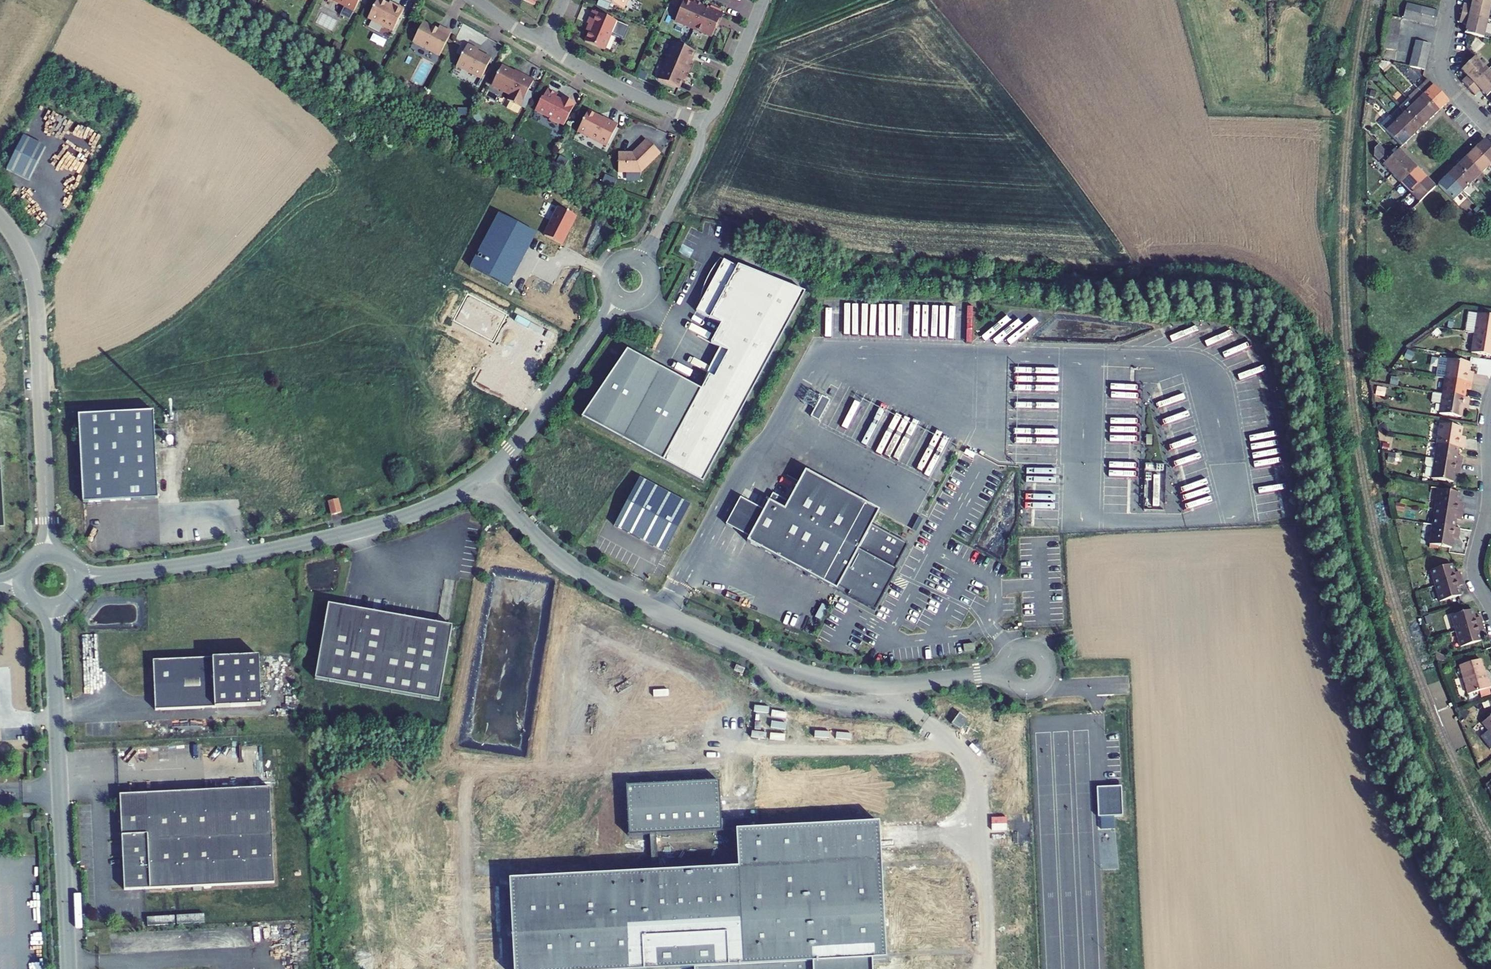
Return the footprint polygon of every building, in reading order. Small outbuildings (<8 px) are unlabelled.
[(360,0),(332,0),(354,12),(360,0)] [(404,10),(395,5),(394,7),(380,0),(377,0),(368,19),(393,31),(404,10)] [(624,9),(628,0),(602,0),(624,9)] [(1484,0),(1472,0),(1471,6),(1463,4),(1461,13),(1487,20),(1490,5),(1490,2),(1484,0)] [(694,29),(704,5),(694,1),(693,4),(684,1),(675,21),(694,29)] [(1413,5),(1406,4),(1403,19),(1409,20),(1413,5)] [(704,5),(694,29),(712,37),(718,23),(720,24),(724,13),(704,5)] [(1419,7),(1413,5),(1409,20),(1415,22),(1419,7)] [(1425,8),(1419,7),(1415,22),(1422,23),(1425,8)] [(1432,10),(1425,8),(1422,23),(1428,25),(1432,10)] [(1439,11),(1432,10),(1428,25),(1435,26),(1439,11)] [(617,21),(593,11),(588,24),(592,25),(585,42),(604,50),(617,21)] [(1487,20),(1461,13),(1459,22),(1464,24),(1465,21),(1467,21),(1467,24),(1464,33),(1469,34),(1483,38),(1487,20)] [(1400,18),(1385,16),(1384,23),(1400,25),(1400,18)] [(615,33),(627,38),(632,26),(620,21),(615,33)] [(442,51),(451,33),(440,26),(438,30),(423,22),(415,38),(413,42),(439,56),(442,51)] [(1400,25),(1384,23),(1383,29),(1399,31),(1400,25)] [(1399,31),(1383,29),(1382,36),(1398,38),(1399,31)] [(1398,38),(1382,36),(1382,42),(1397,44),(1398,38)] [(1422,42),(1416,41),(1414,48),(1429,51),(1431,44),(1422,42)] [(1397,44),(1382,42),(1381,49),(1396,51),(1397,44)] [(666,61),(690,71),(694,62),(690,60),(694,52),(674,43),(666,61)] [(481,79),(492,58),(478,51),(479,49),(468,44),(457,66),(481,79)] [(1429,51),(1414,48),(1412,54),(1427,58),(1429,51)] [(1427,58),(1412,54),(1411,60),(1426,64),(1427,58)] [(1487,70),(1475,57),(1461,70),(1467,77),(1469,79),(1467,81),(1465,78),(1461,82),(1468,89),(1487,70)] [(1426,64),(1411,60),(1409,67),(1424,71),(1426,64)] [(686,81),(690,71),(666,61),(658,80),(679,88),(682,79),(686,81)] [(1389,63),(1379,61),(1378,67),(1381,70),(1389,63)] [(493,83),(494,87),(510,95),(507,100),(520,107),(534,80),(520,73),(519,74),(502,65),(493,83)] [(1487,70),(1468,89),(1474,96),(1478,92),(1476,90),(1478,88),(1480,90),(1486,97),(1490,92),(1490,74),(1487,70)] [(1448,101),(1428,80),(1418,89),(1439,111),(1448,101)] [(556,97),(557,94),(548,89),(542,99),(541,98),(535,110),(550,118),(549,119),(559,124),(559,123),(564,125),(575,103),(563,97),(561,100),(556,97)] [(1439,111),(1418,89),(1409,98),(1429,120),(1439,111)] [(1429,120),(1409,98),(1399,107),(1404,113),(1420,129),(1429,120)] [(607,146),(618,124),(603,117),(602,121),(598,118),(599,116),(588,111),(578,131),(607,146)] [(1420,129),(1404,113),(1395,122),(1411,138),(1420,129)] [(1411,138),(1395,122),(1390,116),(1381,126),(1401,147),(1411,138)] [(45,147),(23,136),(6,169),(28,180),(45,147)] [(620,172),(642,170),(660,153),(646,139),(636,149),(637,150),(634,153),(633,152),(618,153),(620,172)] [(1485,139),(1475,148),(1490,164),(1490,146),(1485,139)] [(1408,159),(1398,150),(1390,157),(1378,145),(1374,149),(1374,156),(1392,174),(1408,159)] [(1490,164),(1475,148),(1466,157),(1481,173),(1490,164)] [(1481,173),(1466,157),(1456,166),(1472,182),(1481,173)] [(1417,168),(1410,162),(1408,159),(1392,174),(1401,184),(1417,168)] [(1472,182),(1456,166),(1447,176),(1463,191),(1472,182)] [(1423,175),(1417,168),(1401,184),(1410,193),(1426,178),(1423,175)] [(1463,191),(1447,176),(1438,185),(1453,201),(1463,191)] [(1435,187),(1426,178),(1410,193),(1419,203),(1435,187)] [(544,235),(562,244),(575,218),(556,209),(544,235)] [(470,267),(508,287),(535,235),(497,215),(470,267)] [(701,390),(663,461),(702,482),(805,292),(738,265),(737,267),(720,258),(701,293),(705,295),(699,305),(696,311),(721,324),(711,343),(719,347),(723,349),(728,352),(714,378),(709,375),(701,390)] [(702,291),(701,293),(720,258),(719,259),(716,264),(712,269),(709,274),(706,279),(704,285),(702,291)] [(1477,314),(1469,313),(1465,332),(1474,334),(1490,336),(1490,316),(1477,314)] [(1474,334),(1471,353),(1490,356),(1490,336),(1474,334)] [(701,390),(709,375),(714,378),(728,352),(723,349),(719,347),(712,362),(706,374),(703,383),(701,389),(700,390),(701,390)] [(582,418),(663,461),(701,390),(700,390),(701,389),(627,350),(582,418)] [(1470,363),(1448,360),(1445,379),(1472,383),(1473,376),(1468,376),(1468,372),(1470,363)] [(1472,383),(1445,379),(1442,394),(1464,398),(1465,389),(1471,390),(1472,383)] [(818,407),(814,416),(823,420),(833,399),(813,390),(808,403),(818,407)] [(1464,398),(1442,394),(1433,393),(1431,404),(1435,405),(1435,404),(1440,404),(1439,414),(1461,417),(1462,409),(1463,405),(1468,406),(1469,399),(1464,398)] [(901,457),(921,420),(893,406),(890,411),(882,407),(877,418),(885,422),(881,429),(888,432),(880,446),(901,457)] [(153,411),(78,415),(83,503),(158,498),(153,411)] [(1462,428),(1440,424),(1437,444),(1459,447),(1464,448),(1465,441),(1460,441),(1460,437),(1462,428)] [(1437,444),(1434,459),(1461,463),(1462,457),(1457,456),(1459,447),(1437,444)] [(948,450),(945,457),(937,453),(928,473),(940,479),(953,453),(948,450)] [(1461,463),(1434,459),(1426,458),(1425,465),(1426,467),(1433,468),(1431,479),(1453,482),(1454,473),(1455,470),(1460,471),(1461,463)] [(879,511),(805,471),(788,502),(773,493),(747,541),(874,611),(893,576),(891,575),(908,544),(871,525),(879,511)] [(1146,505),(1161,505),(1162,474),(1154,474),(1154,483),(1147,483),(1146,505)] [(690,505),(639,478),(614,525),(665,552),(690,505)] [(1460,493),(1438,490),(1435,509),(1462,514),(1463,507),(1458,506),(1459,502),(1460,493)] [(341,512),(338,499),(328,501),(331,515),(341,512)] [(1462,514),(1435,509),(1433,525),(1455,528),(1456,520),(1461,520),(1462,514)] [(1455,528),(1433,525),(1429,544),(1451,548),(1453,539),(1453,535),(1459,536),(1460,529),(1455,528)] [(1430,571),(1435,586),(1461,578),(1459,572),(1454,573),(1452,564),(1430,571)] [(1463,585),(1461,578),(1435,586),(1440,602),(1461,596),(1458,587),(1463,585)] [(315,679),(439,701),(452,626),(328,604),(315,679)] [(1475,619),(1473,610),(1451,616),(1456,632),(1482,624),(1480,617),(1475,619)] [(1482,624),(1456,632),(1460,647),(1482,641),(1479,632),(1484,631),(1482,624)] [(156,710),(261,705),(259,656),(153,661),(156,710)] [(1459,665),(1468,694),(1490,688),(1488,680),(1486,680),(1480,659),(1459,665)] [(734,670),(743,674),(745,669),(736,665),(734,670)] [(956,723),(964,728),(971,718),(963,712),(956,723)] [(1490,734),(1490,716),(1482,723),(1490,734)] [(628,836),(649,835),(651,872),(509,879),(514,968),(691,968),(694,968),(872,968),(872,959),(886,959),(879,823),(752,830),(751,818),(721,820),(719,781),(626,786),(628,836)] [(1120,786),(1096,788),(1098,817),(1122,816),(1120,786)] [(274,882),(270,787),(120,794),(124,889),(274,882)] [(43,819),(34,820),(34,833),(43,833),(43,819)]
